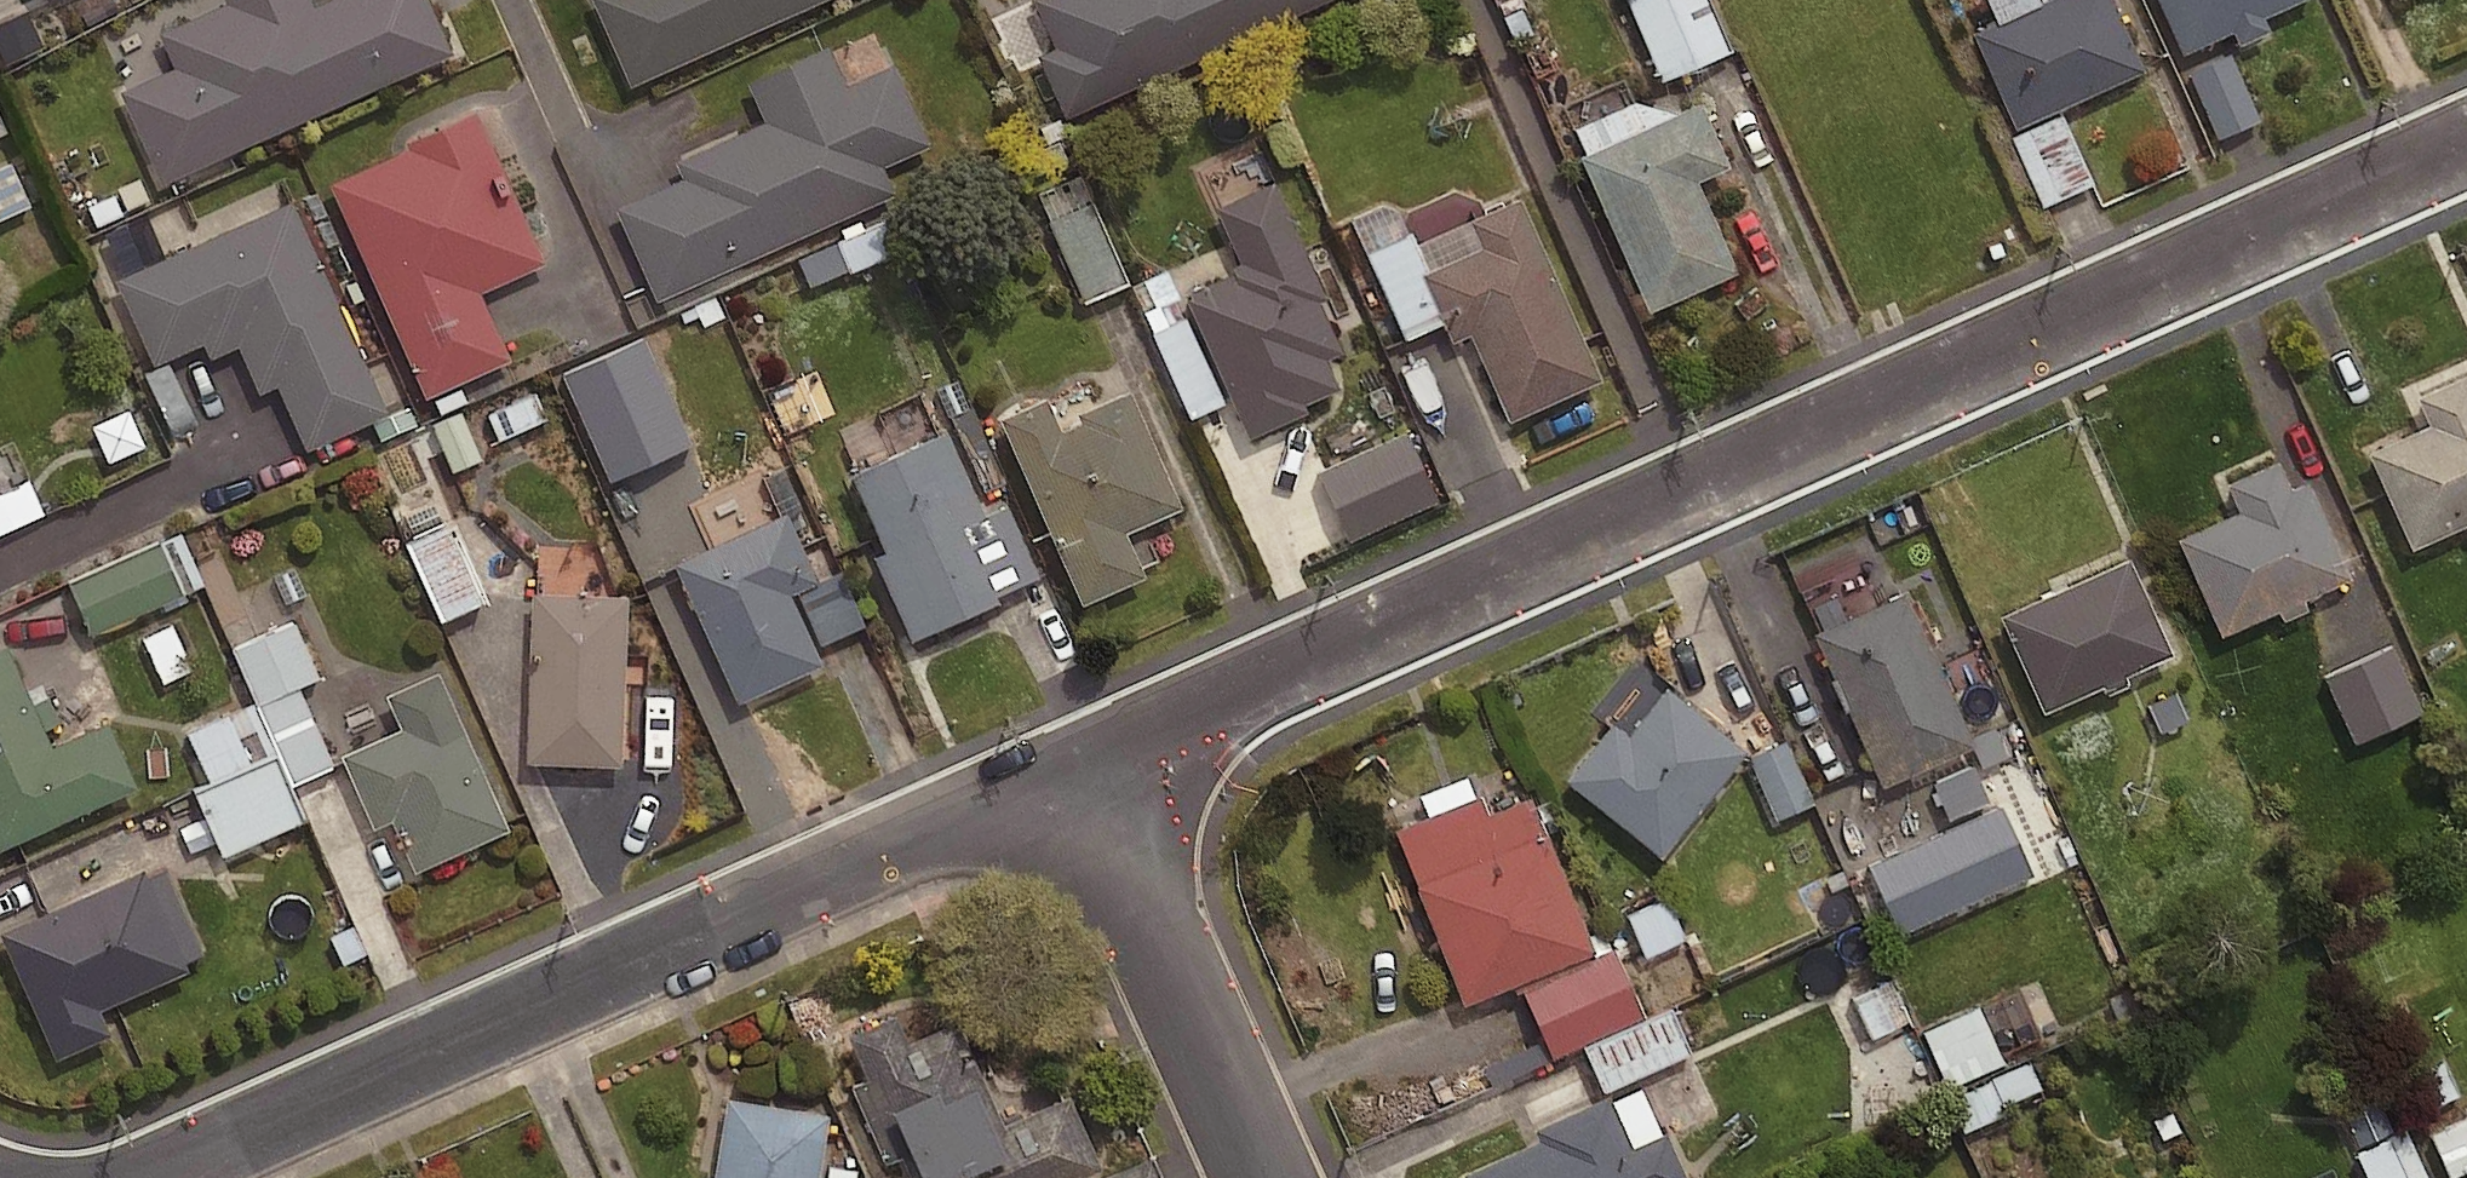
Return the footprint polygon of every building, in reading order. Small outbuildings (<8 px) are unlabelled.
[(429,0),(319,0),(313,2),(312,0),(220,0),(159,28),(174,62),(121,86),(162,178),(450,48),(429,0)] [(629,93),(836,0),(587,0),(629,93)] [(1032,5),(1054,53),(1037,60),(1066,124),(1338,0),(1043,0),(1032,5)] [(1705,0),(1627,0),(1655,75),(1724,49),(1705,0)] [(1972,40),(2015,134),(2144,76),(2110,0),(2061,0),(1972,40)] [(2203,53),(2315,2),(2314,0),(2156,0),(2162,15),(2182,7),(2203,53)] [(936,145),(899,62),(849,83),(833,46),(753,81),(770,120),(680,160),(688,177),(621,206),(662,299),(903,193),(890,165),(936,145)] [(2232,59),(2189,78),(2219,146),(2262,128),(2232,59)] [(550,261),(482,110),(411,141),(414,148),(334,183),(430,397),(517,359),(486,290),(550,261)] [(1729,174),(1700,111),(1581,164),(1650,320),(1739,280),(1698,188),(1729,174)] [(2063,118),(2012,141),(2043,212),(2095,189),(2063,118)] [(14,154),(0,158),(0,213),(30,203),(14,154)] [(1127,277),(1081,174),(1040,192),(1085,296),(1127,277)] [(1327,304),(1274,185),(1214,212),(1239,269),(1224,275),(1226,281),(1184,300),(1248,443),(1306,417),(1303,410),(1337,395),(1323,364),(1341,356),(1320,308),(1327,304)] [(391,412),(295,197),(118,276),(158,365),(208,342),(215,356),(243,344),(265,392),(282,384),(311,447),(391,412)] [(1511,428),(1603,387),(1520,204),(1469,227),(1480,252),(1422,278),(1454,347),(1471,340),(1511,428)] [(897,249),(886,219),(799,251),(810,281),(897,249)] [(1182,309),(1147,324),(1187,414),(1222,398),(1182,309)] [(607,359),(601,345),(546,368),(562,403),(586,393),(590,400),(642,378),(630,350),(607,359)] [(2418,404),(2431,433),(2369,460),(2412,557),(2466,532),(2466,382),(2418,404)] [(549,413),(537,387),(485,411),(497,436),(549,413)] [(1188,506),(1136,389),(1084,411),(1089,421),(1066,431),(1051,398),(1006,418),(1088,602),(1150,575),(1131,531),(1188,506)] [(144,442),(129,406),(93,421),(108,457),(144,442)] [(483,452),(461,406),(432,419),(454,466),(483,452)] [(1437,494),(1408,429),(1320,469),(1349,534),(1437,494)] [(951,431),(858,473),(893,551),(881,556),(918,639),(1005,600),(1002,594),(1045,575),(1014,505),(989,516),(951,431)] [(2351,585),(2308,489),(2290,497),(2278,468),(2227,490),(2240,519),(2180,545),(2222,641),(2351,585)] [(29,476),(0,489),(0,529),(44,509),(29,476)] [(822,580),(790,510),(678,561),(743,702),(828,663),(795,593),(822,580)] [(486,594),(451,519),(407,539),(443,615),(486,594)] [(203,580),(181,529),(70,577),(92,628),(203,580)] [(2173,662),(2129,565),(2000,623),(2044,720),(2173,662)] [(1983,744),(1913,590),(1820,632),(1890,786),(1983,744)] [(627,765),(632,594),(536,592),(532,762),(627,765)] [(317,672),(292,617),(236,643),(260,695),(188,728),(211,780),(197,786),(226,850),(305,814),(289,779),(333,759),(297,681),(317,672)] [(193,665),(173,621),(144,634),(164,678),(193,665)] [(2413,712),(2382,637),(2321,662),(2352,737),(2413,712)] [(111,721),(57,745),(11,643),(0,648),(0,845),(2,850),(142,788),(111,721)] [(515,828),(443,669),(390,693),(404,726),(346,753),(379,826),(397,818),(420,871),(515,828)] [(1750,750),(1672,687),(1635,733),(1620,721),(1574,777),(1667,852),(1750,750)] [(1779,740),(1744,757),(1773,816),(1808,800),(1779,740)] [(2025,872),(1996,805),(1864,864),(1893,930),(2025,872)] [(1551,831),(1422,884),(1471,1002),(1600,950),(1551,831)] [(176,935),(147,869),(4,932),(60,1059),(117,1034),(106,1009),(158,986),(142,950),(176,935)] [(1680,937),(1660,895),(1614,916),(1634,959),(1680,937)] [(1904,1018),(1883,971),(1846,988),(1867,1035),(1904,1018)] [(1997,1061),(1974,1006),(1919,1029),(1941,1084),(1997,1061)] [(901,1015),(856,1035),(877,1080),(861,1088),(902,1177),(1086,1177),(1108,1168),(1075,1096),(1011,1126),(963,1021),(914,1043),(901,1015)] [(2038,1092),(2024,1062),(1946,1098),(1960,1128),(2038,1092)] [(1673,1132),(1637,1147),(1614,1097),(1540,1130),(1544,1139),(1467,1173),(1469,1177),(1693,1177),(1673,1132)] [(733,1098),(720,1177),(708,1175),(707,1177),(824,1177),(834,1114),(733,1098)] [(2401,1127),(2351,1149),(2363,1177),(2423,1177),(2401,1127)] [(1148,1157),(1100,1177),(1157,1177),(1148,1157)]
